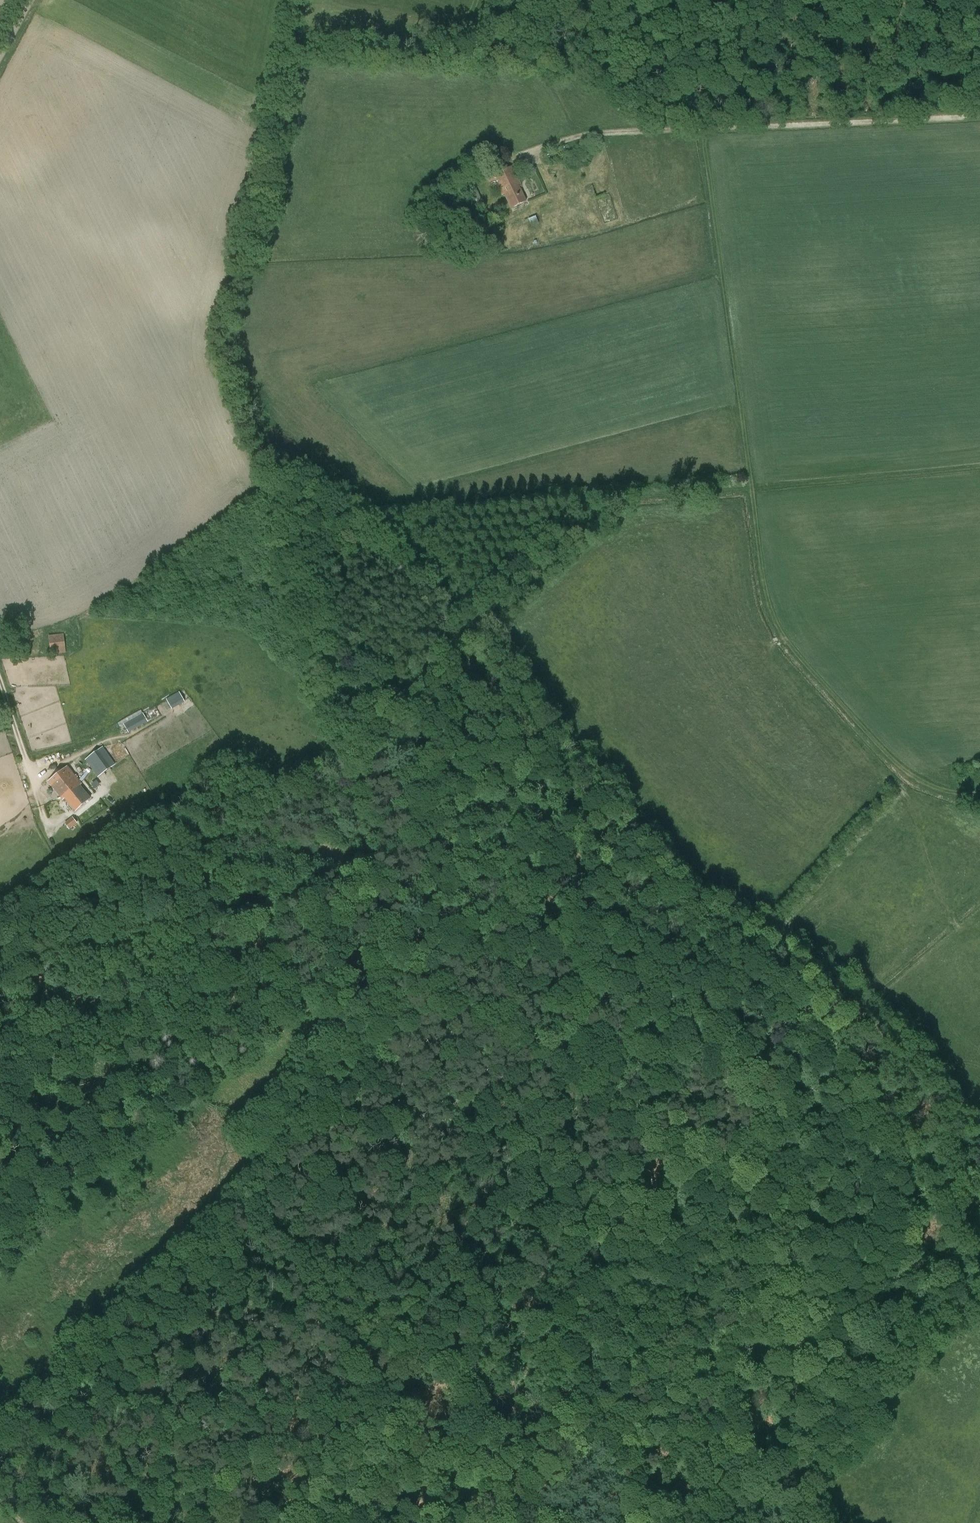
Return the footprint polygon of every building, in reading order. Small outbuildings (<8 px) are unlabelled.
[(492,186),(494,190),(498,188),(502,195),(504,194),(510,208),(526,201),(519,187),(522,186),(519,179),(522,177),(519,170),(516,172),(513,166),(487,178),(491,186),(492,186)] [(471,226),(469,234),(480,237),(482,229),(471,226)] [(503,251),(508,250),(505,238),(495,240),(495,242),(491,243),(493,252),(503,250),(503,251)] [(63,630),(49,632),(51,655),(65,653),(63,630)] [(179,692),(167,698),(172,709),(184,702),(179,692)] [(123,723),(128,733),(148,722),(142,713),(123,723)] [(85,760),(92,769),(110,757),(103,747),(85,760)] [(39,757),(42,767),(64,762),(61,752),(39,757)] [(110,757),(92,769),(98,777),(116,764),(110,757)] [(63,799),(65,798),(79,785),(81,784),(67,767),(48,781),(60,796),(63,799)] [(79,785),(65,798),(75,811),(91,798),(79,785)] [(73,817),(64,823),(69,830),(78,823),(73,817)]
